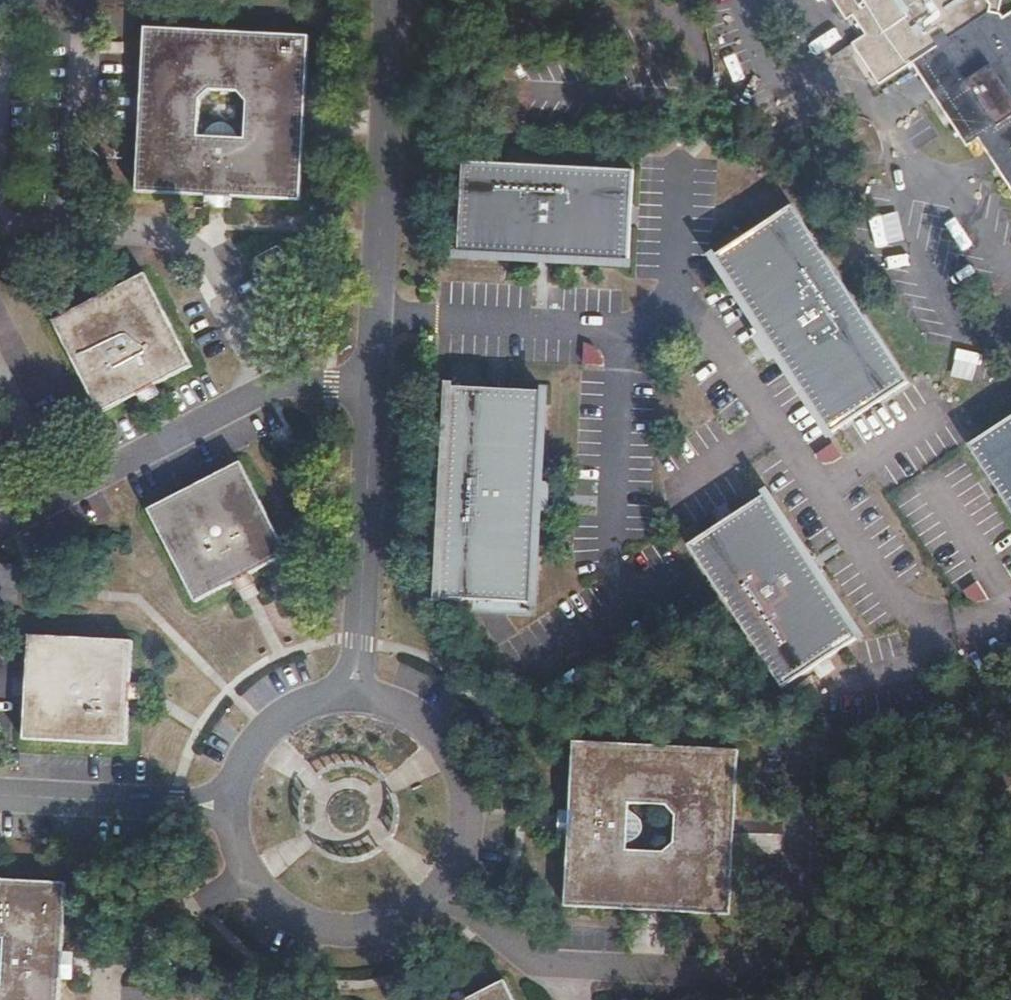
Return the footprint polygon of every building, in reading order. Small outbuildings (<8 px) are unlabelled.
[(848,21),(855,16),(867,35),(853,45),(880,84),(913,63),(924,79),(1010,23),(1010,15),(1004,20),(1000,15),(1004,0),(835,0),(848,21)] [(924,79),(969,147),(981,140),(1010,187),(1010,23),(924,79)] [(136,193),(301,201),(310,36),(146,29),(136,193)] [(464,162),(459,254),(530,259),(530,264),(557,265),(558,261),(629,266),(634,173),(464,162)] [(791,207),(714,258),(720,267),(723,265),(764,335),(760,337),(775,360),(779,358),(826,423),(823,425),(829,435),(907,384),(791,207)] [(53,321),(101,414),(192,366),(144,273),(53,321)] [(545,392),(452,388),(441,599),(534,604),(534,592),(531,592),(538,512),(543,512),(544,485),(540,484),(541,404),(544,404),(545,392)] [(965,447),(1010,518),(1010,417),(965,447)] [(817,453),(824,465),(843,453),(835,442),(817,453)] [(149,510),(197,604),(289,556),(242,462),(149,510)] [(764,495),(686,546),(780,690),(857,638),(818,578),(822,576),(807,552),(803,555),(764,495)] [(26,741),(131,746),(134,642),(31,637),(26,741)] [(788,700),(788,710),(807,711),(807,701),(788,700)] [(729,913),(736,748),(573,742),(566,906),(729,913)] [(66,885),(0,882),(0,999),(60,999),(66,885)] [(460,999),(512,999),(500,978),(460,999)]
